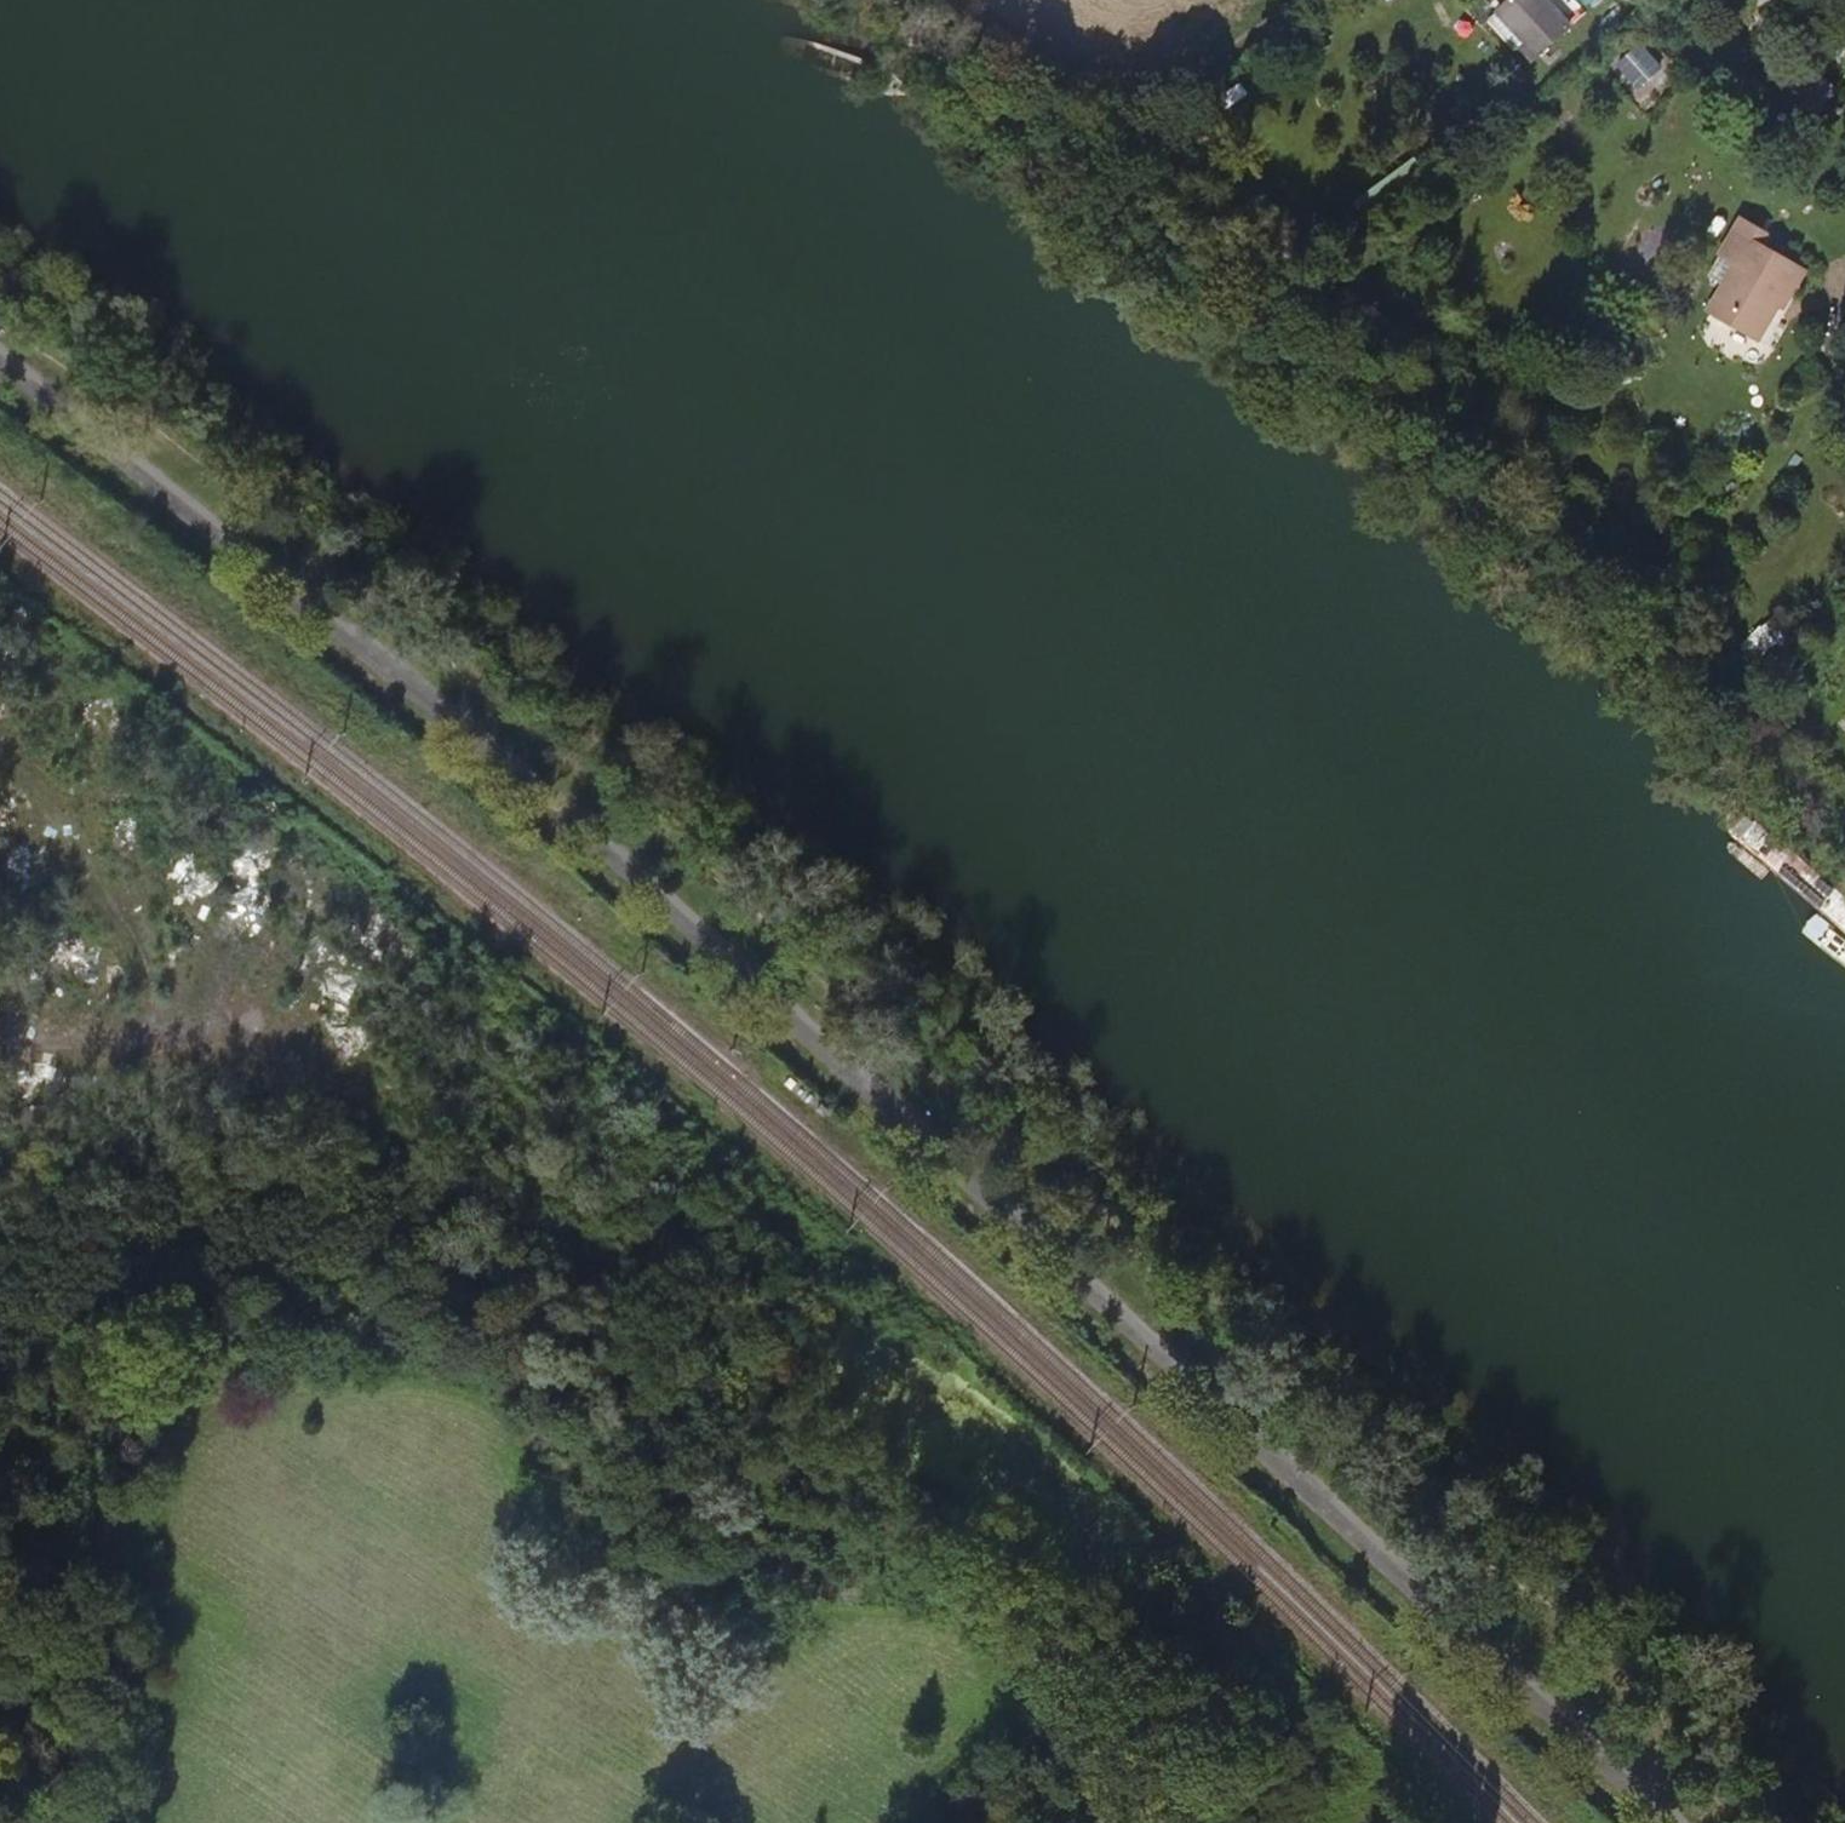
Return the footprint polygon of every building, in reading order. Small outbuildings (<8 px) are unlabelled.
[(1565,30),(1535,0),(1508,0),(1496,12),(1526,40),(1521,45),(1517,49),(1531,64),(1565,30)] [(1583,9),(1592,0),(1574,0),(1583,9)] [(1526,40),(1496,12),(1492,16),(1521,45),(1526,40)] [(1742,258),(1726,283),(1766,315),(1790,280),(1796,284),(1807,268),(1760,236),(1768,224),(1750,212),(1726,247),(1742,258)] [(1790,280),(1766,315),(1772,319),(1796,284),(1790,280)] [(1755,331),(1766,315),(1726,283),(1713,302),(1755,331)] [(1761,335),(1772,319),(1766,315),(1755,331),(1761,335)]
